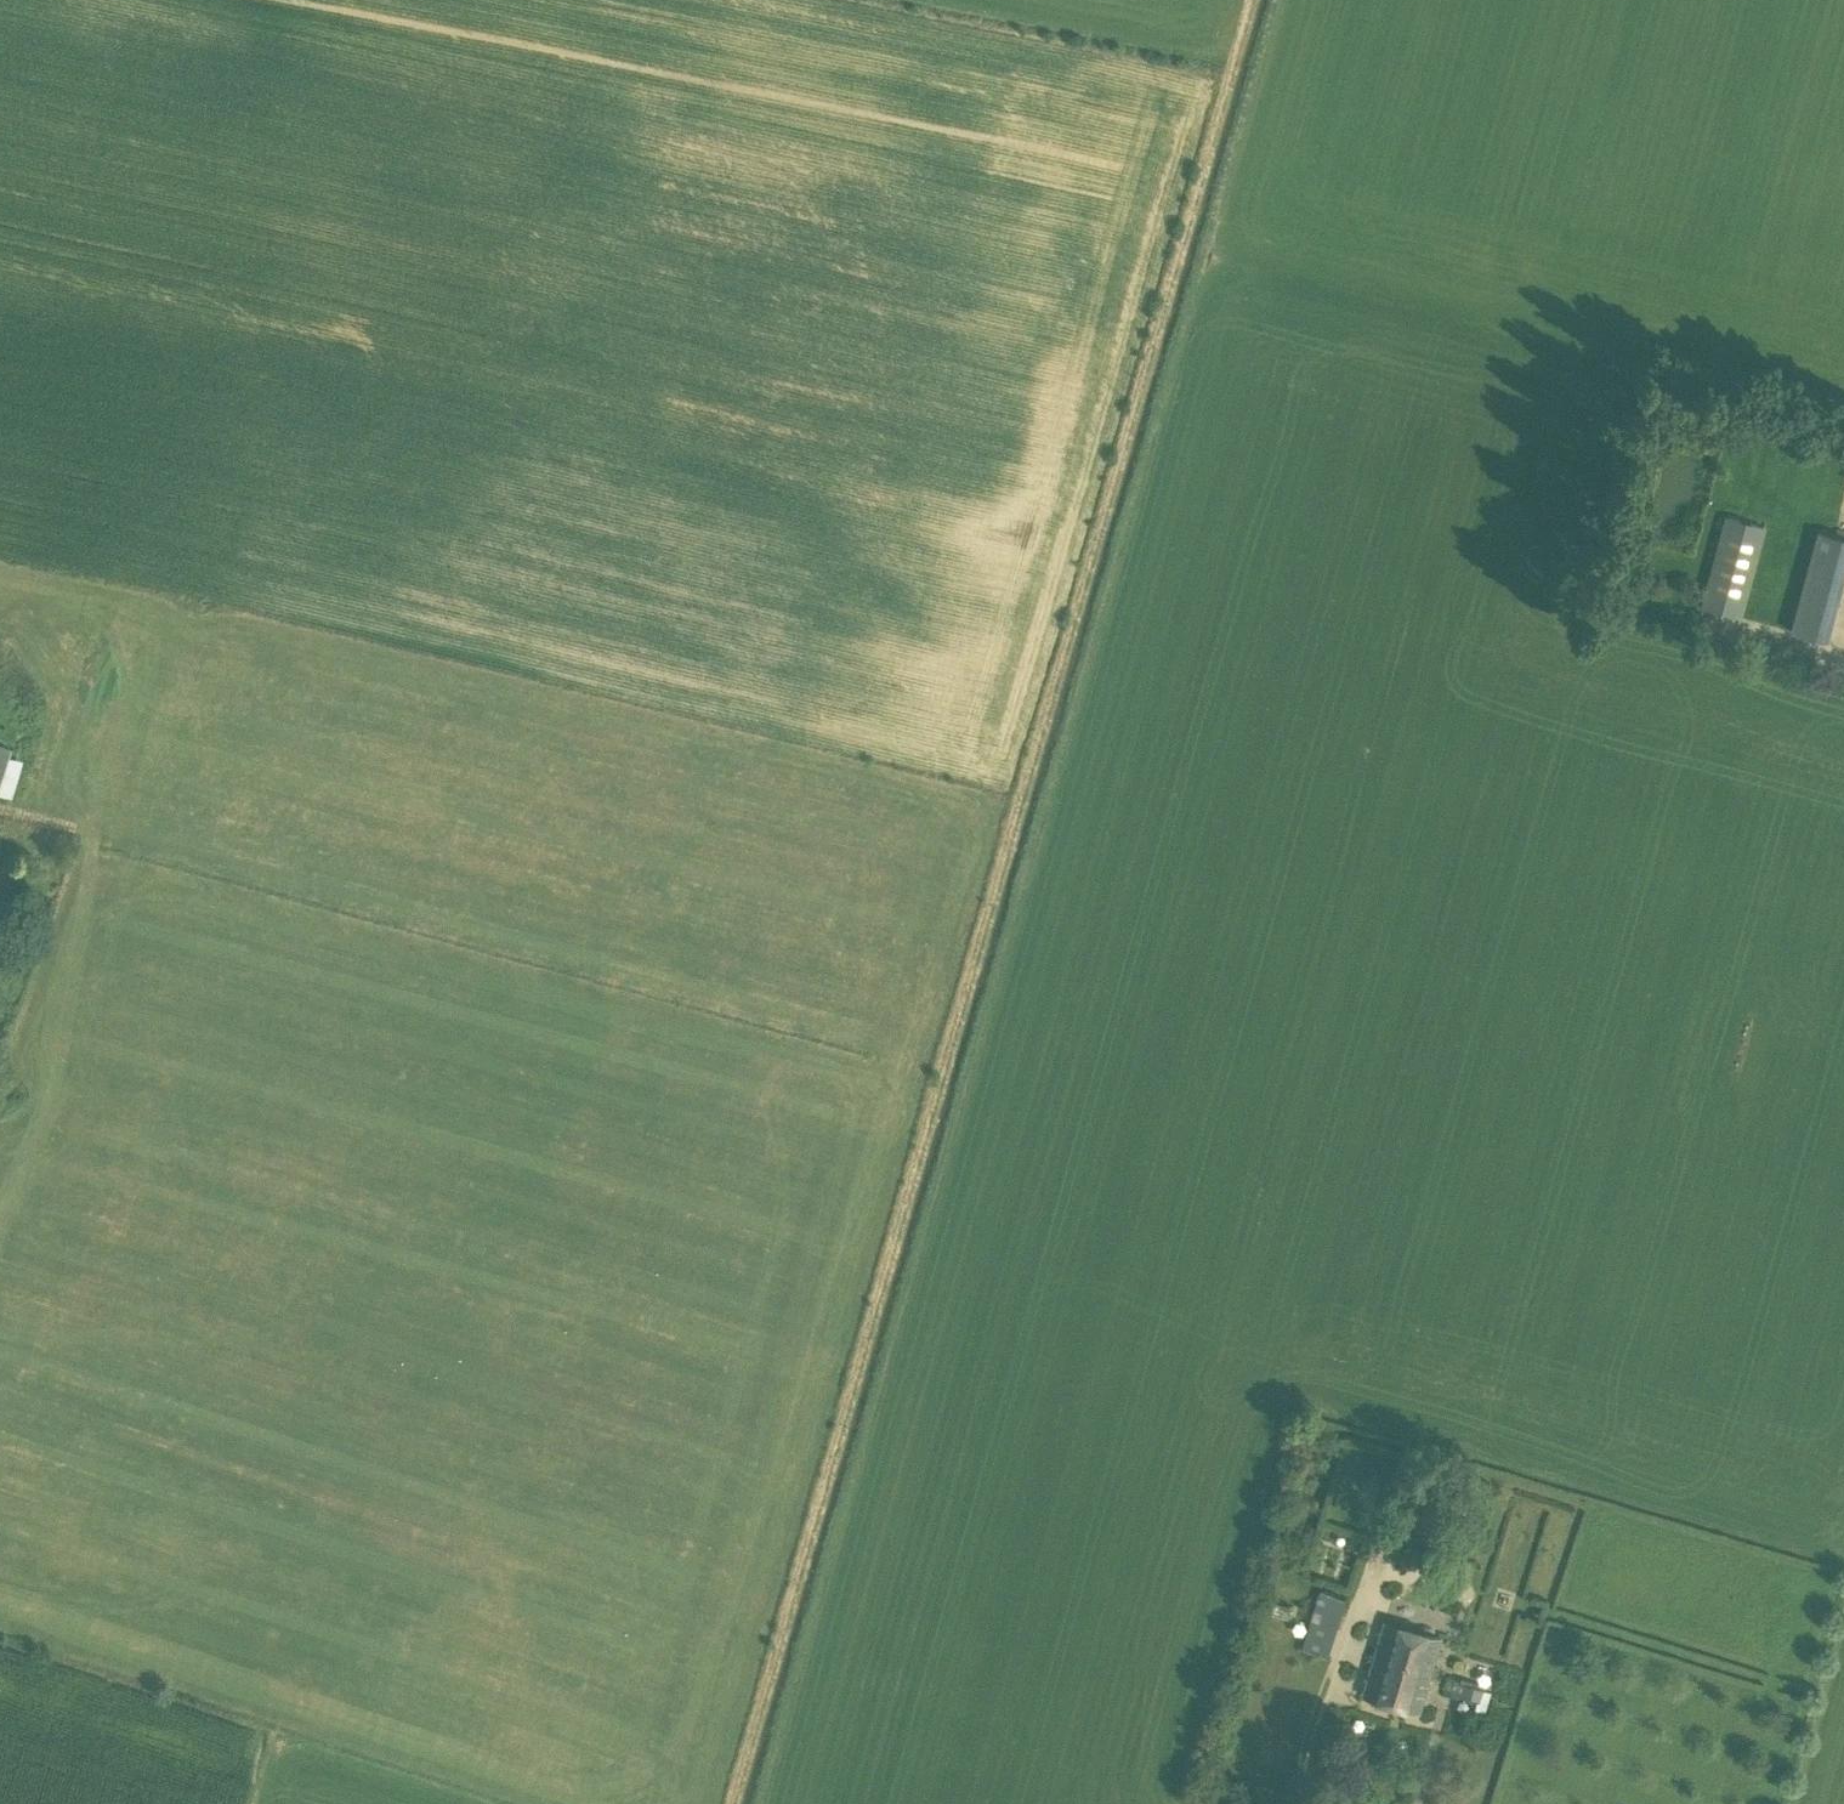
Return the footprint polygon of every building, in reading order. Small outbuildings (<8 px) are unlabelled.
[(1741,617),(1766,526),(1724,515),(1700,606),(1741,617)] [(1843,556),(1843,537),(1816,529),(1811,548),(1843,556)] [(11,747),(0,744),(0,783),(11,747)] [(16,796),(32,753),(17,747),(1,790),(16,796)] [(1327,1655),(1345,1598),(1320,1590),(1303,1648),(1327,1655)] [(1419,1711),(1440,1638),(1384,1621),(1363,1694),(1419,1711)] [(1482,1717),(1490,1690),(1454,1679),(1450,1691),(1478,1700),(1473,1714),(1482,1717)]
